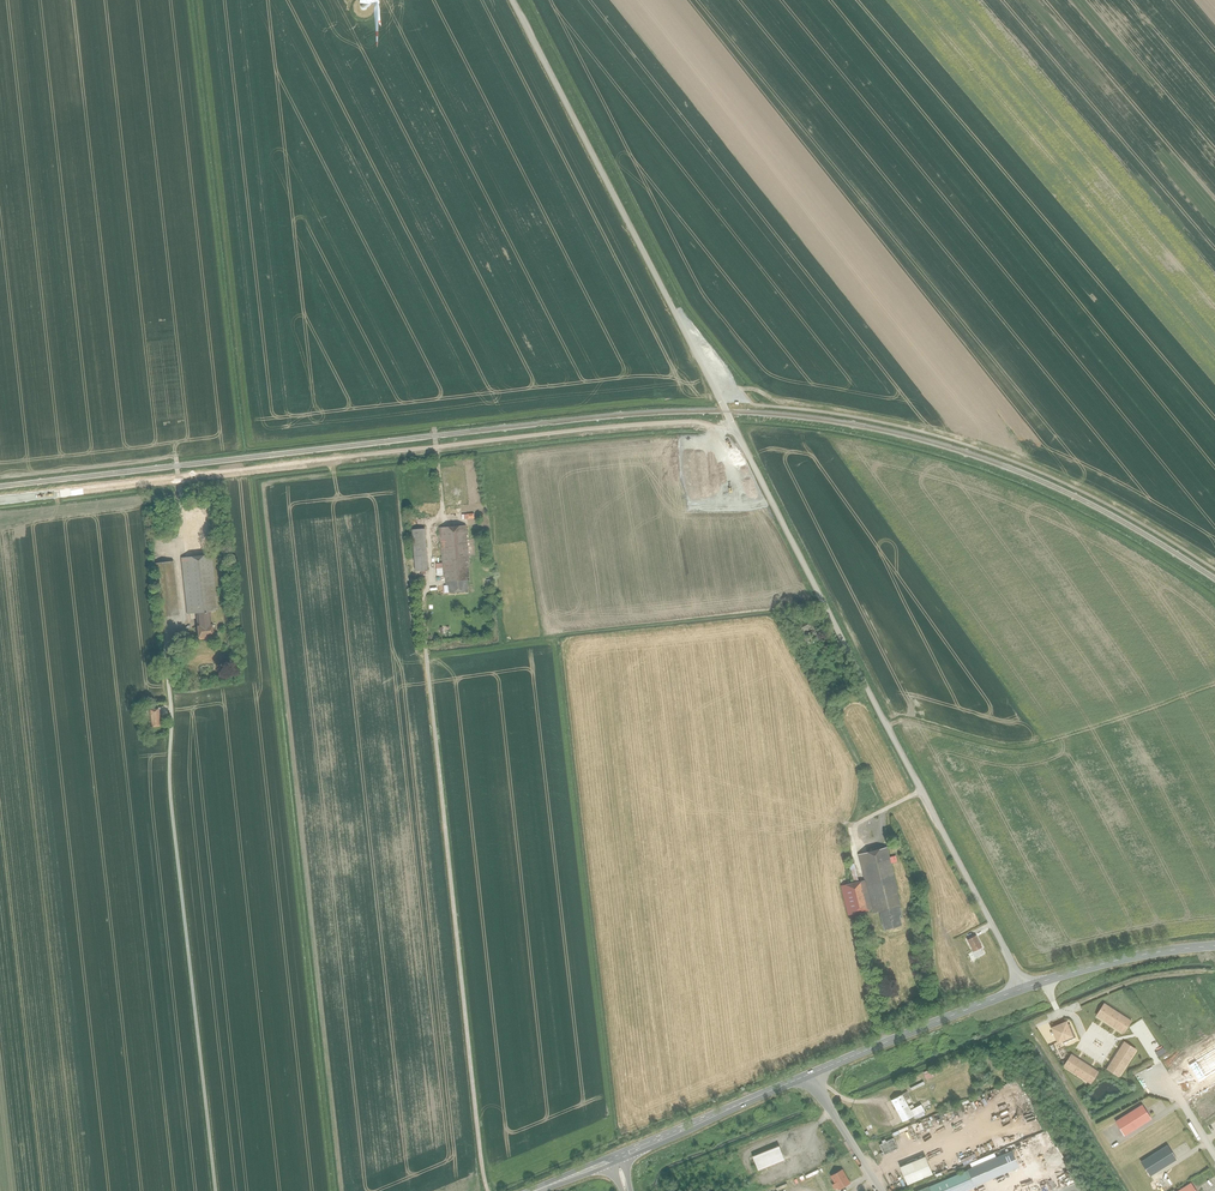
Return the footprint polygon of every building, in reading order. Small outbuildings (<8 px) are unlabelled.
[(466,522),(440,525),(444,561),(435,562),(437,579),(447,578),(448,587),(473,585),(466,522)] [(426,528),(413,529),(416,570),(429,569),(426,528)] [(214,554),(182,558),(189,613),(197,612),(211,610),(220,609),(214,554)] [(211,610),(197,612),(198,623),(195,623),(197,638),(214,636),(211,610)] [(822,644),(813,621),(801,626),(810,649),(822,644)] [(159,707),(150,708),(151,726),(161,725),(159,707)] [(882,909),(886,924),(906,920),(889,843),(858,852),(864,877),(841,885),(847,914),(871,908),(872,913),(882,909)] [(969,938),(976,951),(984,946),(976,934),(969,938)] [(1096,1013),(1123,1032),(1132,1018),(1105,1001),(1096,1013)] [(1050,1026),(1057,1041),(1073,1034),(1066,1018),(1050,1026)] [(1123,1040),(1106,1068),(1119,1076),(1138,1049),(1123,1040)] [(1061,1065),(1089,1084),(1099,1069),(1070,1051),(1061,1065)] [(924,1071),(927,1079),(933,1076),(930,1069),(924,1071)] [(913,1089),(925,1084),(924,1081),(911,1086),(913,1089)] [(892,1100),(903,1121),(925,1110),(922,1104),(911,1109),(907,1100),(911,1098),(908,1092),(904,1095),(903,1094),(892,1100)] [(1115,1120),(1125,1135),(1153,1118),(1143,1103),(1115,1120)] [(913,1123),(916,1132),(930,1126),(927,1117),(913,1123)] [(880,1142),(884,1154),(898,1149),(894,1137),(886,1140),(880,1142)] [(1167,1144),(1140,1160),(1150,1175),(1177,1158),(1167,1144)] [(779,1145),(752,1155),(757,1170),(785,1159),(779,1145)] [(827,1145),(821,1147),(824,1158),(830,1156),(827,1145)] [(1012,1149),(968,1167),(974,1183),(1019,1165),(1012,1149)] [(924,1154),(899,1164),(906,1182),(931,1172),(924,1154)] [(914,1190),(963,1190),(975,1185),(974,1183),(968,1167),(914,1190)] [(830,1174),(838,1190),(850,1183),(842,1168),(830,1174)] [(1173,1190),(1198,1190),(1191,1180),(1173,1190)]
